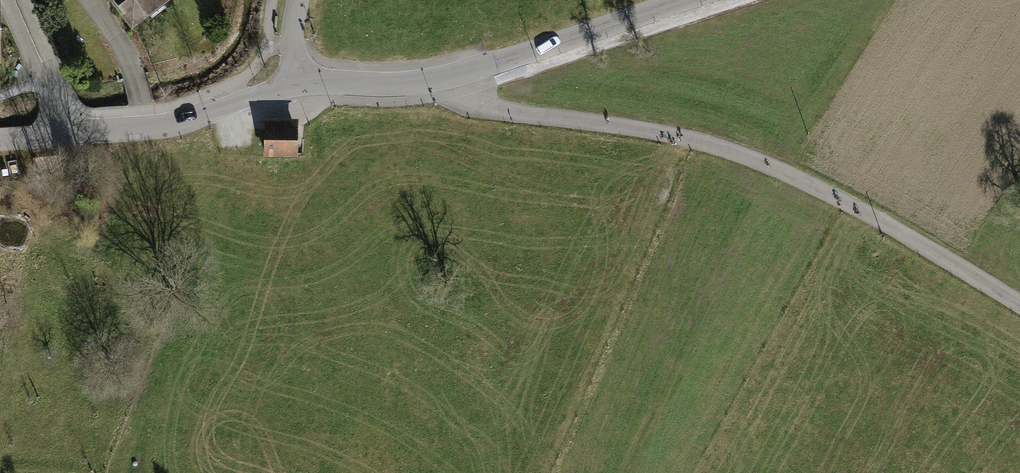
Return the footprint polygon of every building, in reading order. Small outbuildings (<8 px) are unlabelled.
[(141,35),(187,0),(114,0),(141,35)] [(295,127),(263,127),(263,151),(295,151),(295,127)]
